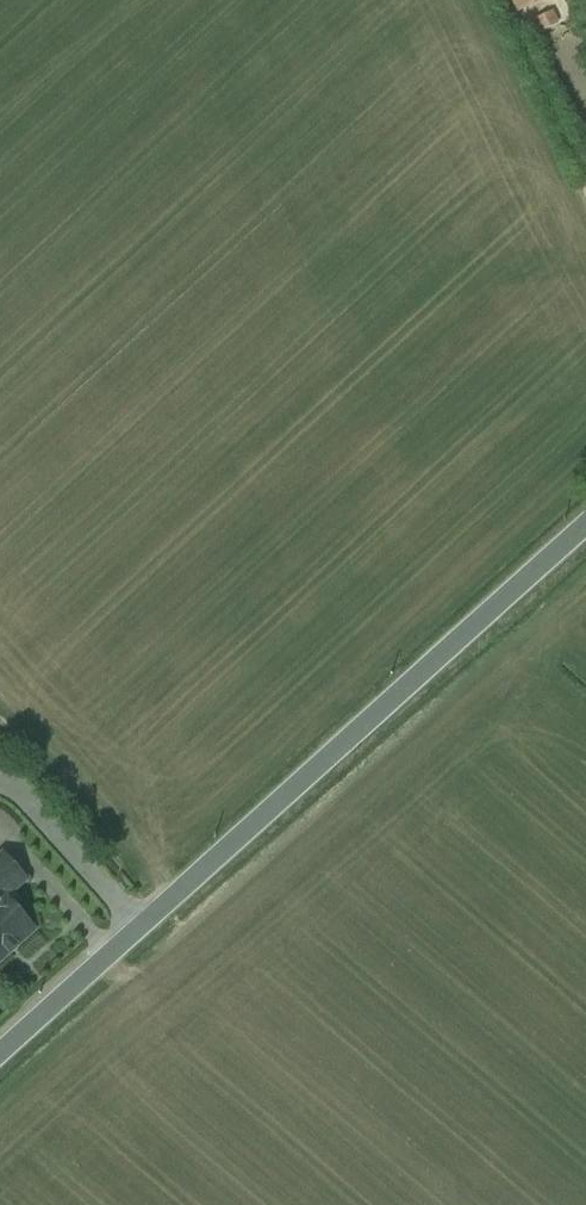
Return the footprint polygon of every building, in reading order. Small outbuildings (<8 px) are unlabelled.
[(539,9),(566,0),(536,0),(539,9)] [(8,739),(0,726),(0,744),(8,739)] [(38,934),(0,890),(0,967),(38,934)]
